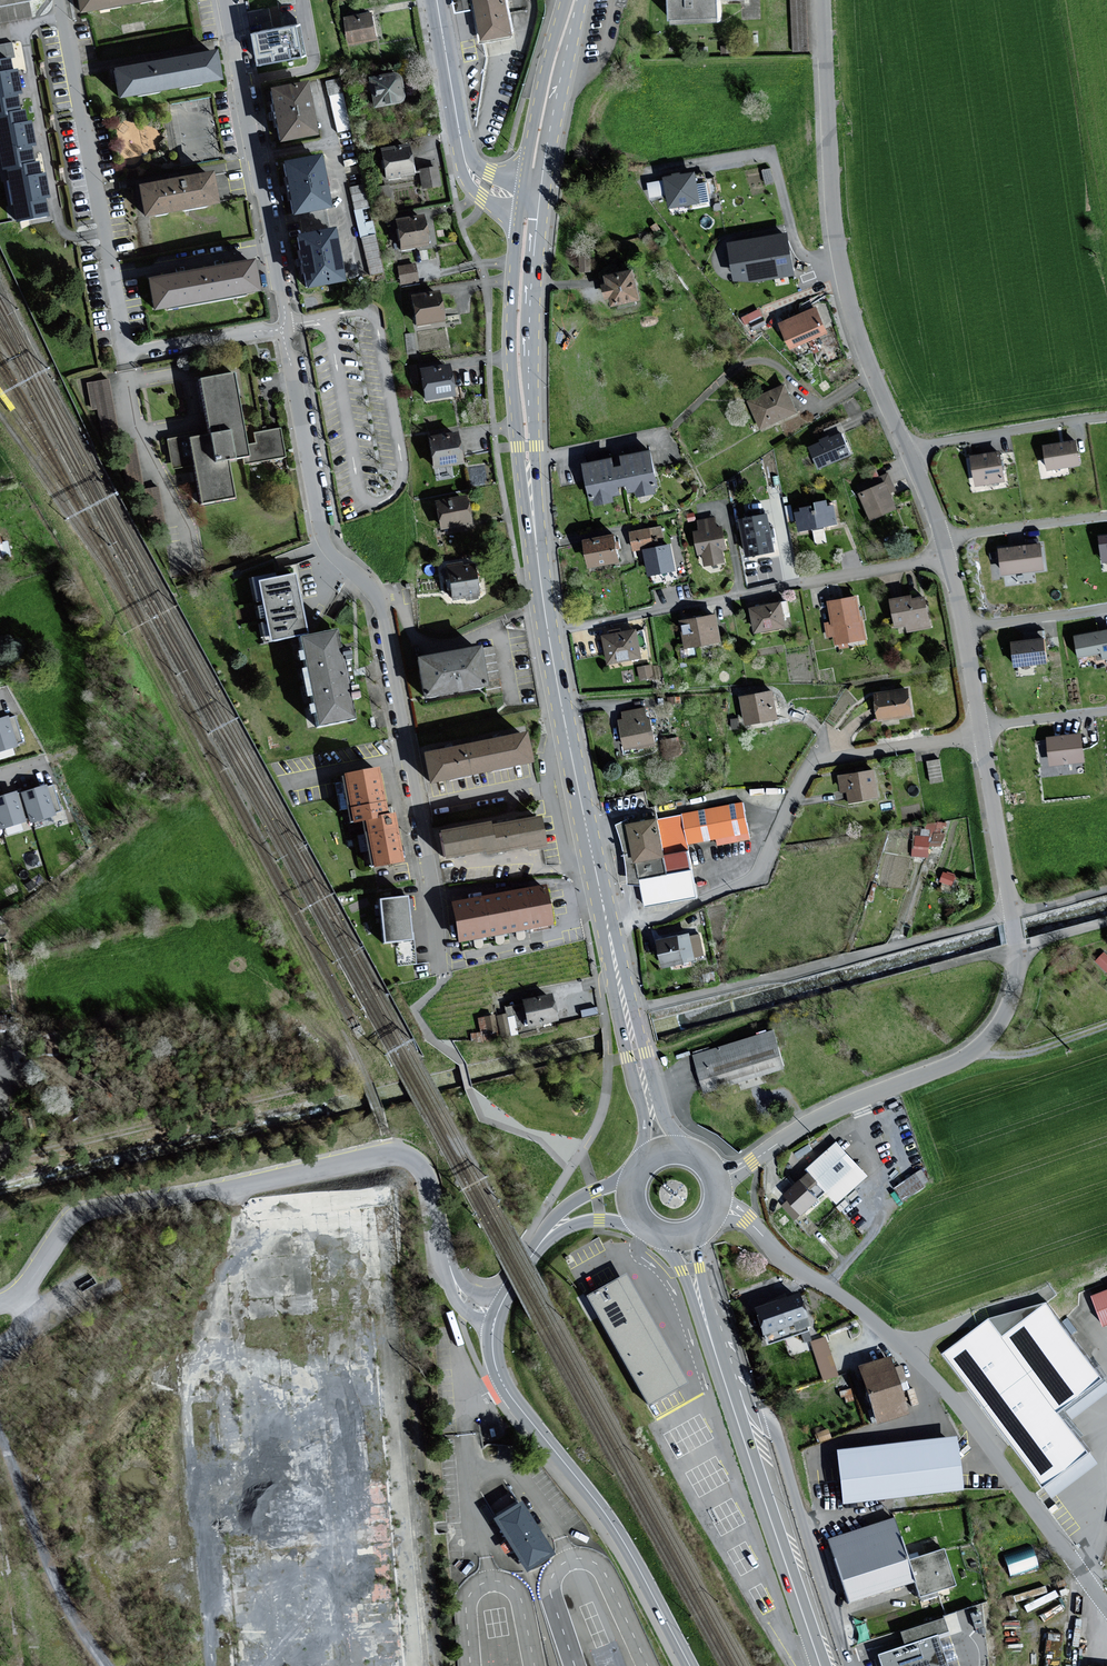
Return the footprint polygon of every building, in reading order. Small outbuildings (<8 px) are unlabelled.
[(38,0),(0,0),(0,22),(30,16),(27,3),(38,1),(38,0)] [(133,3),(132,0),(81,0),(83,12),(133,3)] [(452,13),(471,10),(476,42),(511,36),(505,0),(450,0),(452,13)] [(717,0),(668,0),(669,24),(718,22),(717,2),(717,0)] [(374,12),(346,17),(352,46),(379,41),(374,12)] [(311,54),(306,24),(259,33),(265,62),(311,54)] [(222,79),(217,52),(168,61),(173,88),(222,79)] [(19,113),(13,88),(16,87),(15,83),(14,79),(11,80),(7,60),(0,62),(0,117),(19,113)] [(123,97),(173,88),(168,61),(118,70),(123,97)] [(398,73),(366,79),(372,109),(404,103),(398,73)] [(336,129),(347,127),(336,76),(326,79),(336,129)] [(305,86),(274,91),(284,143),(315,137),(305,86)] [(19,113),(0,117),(0,129),(8,170),(12,169),(33,165),(28,140),(31,139),(30,135),(29,131),(26,131),(22,112),(19,113)] [(409,145),(380,150),(386,181),(415,176),(409,145)] [(319,159),(289,164),(298,215),(328,210),(319,159)] [(33,165),(12,169),(22,221),(46,216),(41,192),(45,191),(44,188),(43,183),(40,184),(36,164),(33,165)] [(437,164),(418,167),(421,187),(440,184),(437,164)] [(696,203),(692,174),(663,179),(668,207),(696,203)] [(213,176),(145,188),(150,217),(219,205),(213,176)] [(647,180),(649,195),(664,193),(661,178),(647,180)] [(352,197),(354,208),(365,206),(363,195),(352,197)] [(424,214),(394,219),(400,251),(430,246),(424,214)] [(380,271),(375,216),(360,217),(365,272),(380,271)] [(333,230),(301,236),(311,288),(342,282),(333,230)] [(733,279),(755,280),(791,274),(784,234),(727,244),(733,279)] [(588,256),(578,257),(579,272),(589,272),(588,256)] [(251,262),(153,279),(158,308),(256,292),(251,262)] [(412,264),(395,268),(399,287),(416,284),(412,264)] [(633,270),(603,275),(604,285),(600,286),(603,300),(608,299),(609,305),(638,300),(633,270)] [(441,291),(413,294),(417,323),(445,320),(441,291)] [(825,335),(813,308),(777,324),(790,351),(825,335)] [(450,363),(420,368),(426,399),(455,394),(450,363)] [(232,374),(198,379),(206,433),(169,439),(174,469),(195,466),(201,503),(234,498),(228,460),(247,457),(248,466),(287,460),(282,429),(254,433),(256,443),(243,445),(232,374)] [(109,380),(93,383),(106,444),(121,441),(109,380)] [(795,415),(783,387),(746,402),(758,430),(795,415)] [(459,432),(428,437),(434,468),(464,463),(459,432)] [(839,435),(807,449),(816,470),(848,456),(839,435)] [(1073,440),(1042,445),(1045,470),(1077,466),(1073,440)] [(621,466),(617,466),(620,487),(624,486),(625,492),(634,491),(635,496),(650,494),(649,485),(654,484),(649,452),(620,457),(621,466)] [(1002,481),(998,453),(970,457),(975,486),(1002,481)] [(616,488),(620,487),(617,466),(611,467),(610,459),(581,464),(587,502),(593,501),(594,507),(612,504),(610,495),(617,494),(616,488)] [(855,488),(858,495),(870,520),(895,509),(888,493),(894,491),(887,474),(855,488)] [(467,496),(434,501),(438,528),(472,523),(467,496)] [(812,507),(795,510),(799,532),(836,526),(833,506),(827,507),(826,501),(812,503),(812,507)] [(767,516),(739,521),(745,557),(773,552),(767,516)] [(715,519),(696,521),(698,533),(693,534),(696,557),(702,556),(703,566),(724,563),(722,551),(725,550),(722,528),(716,529),(715,519)] [(660,527),(629,533),(632,549),(658,544),(657,539),(662,538),(660,527)] [(615,536),(583,540),(587,568),(619,564),(615,536)] [(10,553),(7,540),(0,541),(0,555),(10,553)] [(673,570),(668,545),(642,550),(647,575),(673,570)] [(1038,545),(999,550),(1002,574),(1041,570),(1038,545)] [(475,561),(449,565),(455,599),(466,597),(467,600),(479,598),(479,596),(481,595),(475,561)] [(264,641),(308,632),(296,568),(288,569),(289,576),(277,579),(276,574),(252,579),(264,641)] [(856,597),(825,602),(829,625),(824,626),(826,639),(832,638),(833,645),(863,640),(856,597)] [(910,597),(890,600),(894,626),(902,625),(903,631),(928,627),(924,599),(910,601),(910,597)] [(779,603),(747,610),(753,635),(785,629),(779,603)] [(716,618),(678,622),(681,648),(720,643),(716,618)] [(336,630),(301,638),(319,727),(354,720),(336,630)] [(634,630),(600,636),(605,665),(640,658),(634,630)] [(1078,656),(1101,651),(1102,658),(1106,657),(1106,630),(1074,637),(1078,656)] [(1041,640),(1011,643),(1013,666),(1044,663),(1041,640)] [(483,646),(419,658),(426,698),(490,686),(483,646)] [(640,676),(654,674),(652,662),(638,664),(640,676)] [(906,691),(872,695),(875,722),(909,718),(906,691)] [(770,692),(738,698),(743,726),(775,720),(770,692)] [(642,709),(620,713),(622,720),(617,721),(623,750),(653,744),(649,719),(644,720),(642,709)] [(9,716),(0,719),(0,751),(18,745),(9,716)] [(530,732),(427,752),(433,782),(536,762),(530,732)] [(1081,761),(1078,735),(1046,738),(1050,765),(1081,761)] [(352,823),(363,820),(385,816),(377,771),(343,777),(352,823)] [(873,771),(836,777),(838,794),(846,792),(848,803),(877,799),(873,771)] [(56,815),(47,785),(23,793),(32,822),(56,815)] [(17,791),(0,797),(0,824),(2,829),(26,821),(17,791)] [(742,802),(628,824),(639,886),(643,907),(697,897),(687,845),(714,840),(716,847),(750,840),(742,802)] [(385,816),(363,820),(372,869),(402,864),(393,815),(385,816)] [(544,817),(496,825),(500,849),(501,853),(531,847),(531,850),(549,847),(544,817)] [(639,886),(628,824),(626,820),(614,825),(619,839),(622,852),(624,864),(626,879),(626,884),(639,886)] [(500,849),(496,825),(495,821),(445,830),(450,858),(500,849)] [(939,853),(943,823),(930,821),(929,830),(917,828),(914,852),(928,854),(928,851),(939,853)] [(952,873),(943,870),(940,879),(950,881),(952,873)] [(548,883),(455,900),(462,940),(555,923),(548,883)] [(406,897),(378,900),(382,937),(410,934),(406,897)] [(695,933),(655,942),(661,969),(700,961),(695,933)] [(1102,952),(1095,961),(1106,970),(1106,969),(1106,957),(1102,952)] [(553,994),(525,1000),(531,1027),(559,1021),(553,994)] [(517,1030),(516,1023),(524,1022),(521,1000),(503,1003),(505,1011),(499,1011),(501,1032),(517,1030)] [(470,1030),(471,1036),(497,1034),(494,1012),(477,1014),(479,1029),(470,1030)] [(783,1071),(771,1033),(691,1058),(702,1092),(727,1084),(728,1088),(738,1085),(740,1091),(760,1085),(758,1079),(783,1071)] [(867,1178),(837,1143),(804,1172),(807,1174),(781,1197),(786,1202),(781,1207),(792,1220),(824,1193),(835,1205),(867,1178)] [(902,1196),(930,1180),(922,1167),(894,1182),(902,1196)] [(688,1380),(627,1274),(589,1295),(651,1404),(690,1382),(688,1380)] [(1092,1297),(1104,1326),(1106,1325),(1106,1291),(1092,1297)] [(805,1326),(795,1294),(751,1308),(760,1334),(789,1325),(791,1331),(805,1326)] [(1045,1303),(989,1319),(942,1354),(1040,1486),(1085,1453),(1054,1411),(1100,1377),(1045,1303)] [(835,1376),(821,1337),(807,1343),(820,1381),(835,1376)] [(906,1412),(889,1358),(862,1367),(878,1421),(906,1412)] [(956,1438),(840,1452),(847,1502),(962,1488),(956,1438)] [(556,1554),(523,1502),(497,1519),(529,1571),(556,1554)] [(905,1560),(891,1520),(825,1542),(846,1604),(911,1582),(916,1598),(956,1585),(943,1548),(905,1560)] [(1003,1554),(1009,1574),(1038,1565),(1032,1545),(1003,1554)] [(899,1639),(901,1647),(934,1636),(945,1632),(943,1627),(940,1619),(897,1633),(899,1639)] [(901,1647),(874,1656),(877,1665),(944,1665),(934,1636),(901,1647)]
